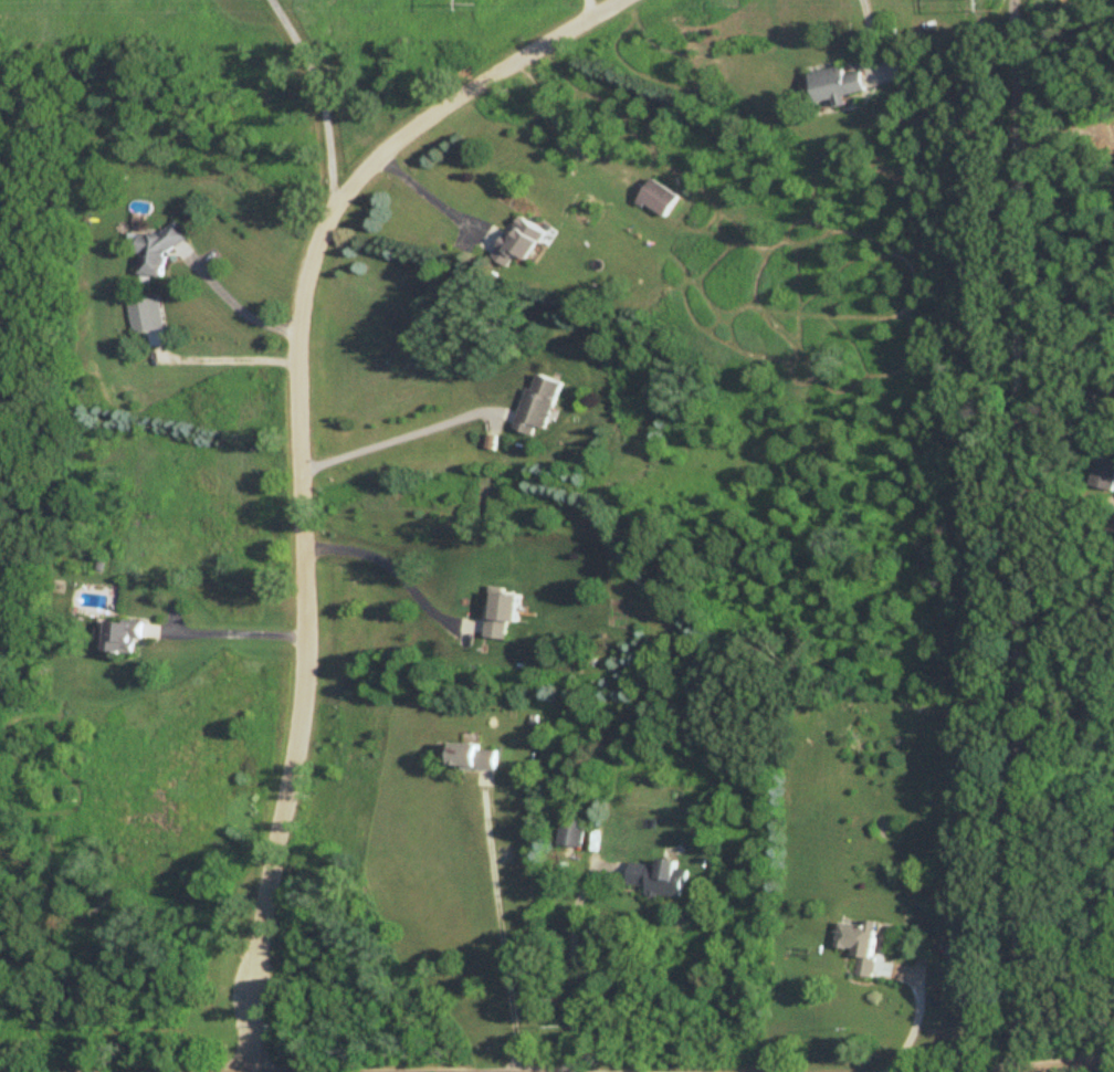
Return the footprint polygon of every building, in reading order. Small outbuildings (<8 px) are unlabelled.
[(807,74),(813,102),(837,98),(836,97),(864,92),(860,73),(843,76),(842,68),(807,74)] [(673,196),(646,179),(631,201),(659,219),(673,196)] [(515,254),(523,260),(542,233),(517,216),(488,256),(505,268),(515,254)] [(139,254),(137,274),(163,278),(167,246),(183,248),(185,228),(166,226),(164,237),(135,233),(132,253),(139,254)] [(514,431),(532,436),(535,427),(546,430),(560,382),(531,374),(514,431)] [(1095,456),(1089,488),(1112,492),(1113,482),(1113,460),(1095,456)] [(518,596),(490,592),(484,637),(503,640),(506,621),(514,622),(518,596)] [(137,654),(137,623),(102,623),(101,654),(137,654)] [(495,770),(495,747),(450,745),(449,769),(495,770)] [(583,822),(558,819),(555,846),(580,848),(583,822)] [(680,899),(685,870),(675,869),(676,862),(656,860),(655,866),(628,862),(624,890),(680,899)] [(877,926),(839,922),(836,949),(857,952),(854,977),(871,979),(877,926)]
